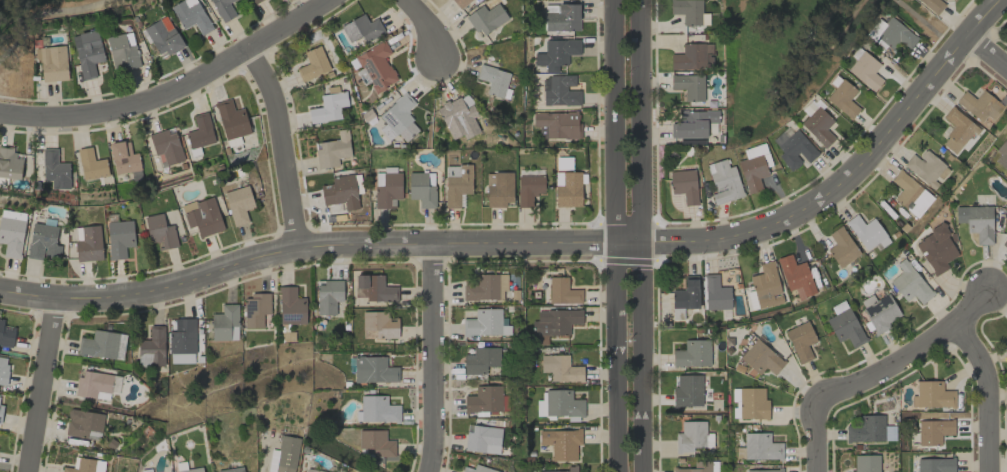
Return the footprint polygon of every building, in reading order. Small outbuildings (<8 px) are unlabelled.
[(197,0),(181,0),(170,5),(181,29),(194,23),(200,35),(211,30),(197,0)] [(235,15),(228,3),(233,0),(210,0),(222,22),(235,15)] [(472,0),(451,0),(460,10),(472,0)] [(670,14),(682,14),(683,25),(701,25),(700,0),(670,0),(670,14)] [(936,15),(944,5),(939,0),(917,0),(936,15)] [(482,5),(466,16),(480,37),(508,19),(498,3),(486,11),(482,5)] [(544,30),(579,31),(580,5),(545,4),(544,30)] [(158,59),(183,47),(166,15),(142,28),(158,59)] [(361,37),(364,42),(384,34),(377,18),(367,22),(364,15),(340,25),(348,42),(361,37)] [(876,19),(866,34),(891,51),(898,41),(909,49),(918,37),(889,17),(884,24),(876,19)] [(96,77),(93,63),(103,61),(98,30),(73,34),(80,80),(96,77)] [(139,65),(130,31),(105,38),(114,71),(139,65)] [(580,40),(544,40),(544,53),(534,53),(534,72),(558,72),(558,66),(566,66),(566,55),(579,55),(580,40)] [(670,69),(712,68),(711,43),(682,44),(682,54),(670,54),(670,69)] [(308,64),(296,68),(300,81),(329,71),(320,45),(303,51),(308,64)] [(41,81),(67,80),(65,46),(39,47),(41,81)] [(875,91),(882,80),(873,74),(880,64),(861,51),(847,72),(875,91)] [(489,82),(486,93),(502,98),(510,74),(480,64),(476,78),(489,82)] [(671,89),(684,89),(684,101),(703,101),(703,75),(670,75),(671,89)] [(580,91),(567,90),(567,86),(575,86),(575,76),(542,76),(542,105),(580,105),(580,91)] [(851,119),(859,108),(849,101),(857,90),(841,79),(825,100),(851,119)] [(310,124),(341,118),(338,106),(347,105),(345,91),(338,93),(336,86),(327,88),(328,94),(319,95),(321,107),(308,109),(310,124)] [(975,99),(964,91),(955,102),(985,125),(1001,105),(982,90),(975,99)] [(378,116),(385,124),(378,129),(389,141),(398,134),(405,142),(419,130),(405,113),(415,104),(405,92),(378,116)] [(472,105),(465,108),(459,96),(436,108),(452,140),(462,134),(465,139),(479,132),(472,118),(477,116),(472,105)] [(214,103),(225,140),(250,133),(243,107),(233,110),(230,98),(214,103)] [(833,122),(818,106),(800,124),(824,148),(834,138),(825,129),(833,122)] [(947,137),(941,145),(957,156),(978,127),(950,107),(941,119),(948,123),(941,133),(947,137)] [(196,129),(185,132),(189,149),(215,142),(207,111),(192,115),(196,129)] [(673,138),(706,138),(706,123),(718,123),(718,111),(680,111),(680,123),(673,123),(673,138)] [(533,112),(533,127),(538,127),(538,138),(579,139),(579,113),(533,112)] [(790,124),(771,140),(782,152),(777,156),(791,172),(803,161),(806,165),(818,154),(790,124)] [(149,135),(155,155),(161,153),(165,165),(183,160),(173,127),(149,135)] [(338,140),(314,143),(317,169),(338,165),(337,158),(351,156),(347,129),(337,130),(338,140)] [(995,151),(999,154),(994,161),(1006,172),(1006,135),(995,151)] [(128,140),(109,143),(115,174),(141,170),(137,152),(131,154),(128,140)] [(767,152),(764,143),(742,150),(746,159),(767,152)] [(23,159),(13,158),(15,147),(0,145),(0,177),(20,180),(23,159)] [(81,179),(108,176),(106,158),(93,160),(91,147),(78,148),(81,179)] [(50,189),(69,189),(70,163),(58,163),(58,148),(42,148),(42,180),(50,180),(50,189)] [(911,154),(903,167),(935,188),(949,167),(924,151),(918,159),(911,154)] [(762,189),(758,178),(767,176),(761,155),(737,162),(747,194),(762,189)] [(706,165),(715,193),(711,194),(714,205),(743,196),(734,166),(728,167),(725,159),(706,165)] [(472,165),(445,165),(445,208),(460,208),(460,194),(471,194),(472,165)] [(695,170),(670,171),(670,194),(683,194),(683,205),(697,205),(695,170)] [(893,199),(917,218),(933,197),(899,170),(890,181),(901,189),(893,199)] [(434,209),(434,173),(408,172),(408,199),(418,199),(418,208),(434,209)] [(580,172),(554,172),(555,207),(581,206),(580,172)] [(375,209),(395,208),(395,199),(401,199),(401,173),(374,173),(375,209)] [(486,207),(513,207),(512,173),(486,173),(486,207)] [(331,178),(332,184),(320,187),(323,206),(343,202),(344,211),(359,208),(353,174),(331,178)] [(544,195),(544,175),(517,176),(518,207),(533,207),(533,195),(544,195)] [(223,192),(233,227),(248,222),(244,210),(254,207),(248,185),(223,192)] [(223,230),(212,196),(181,206),(188,228),(195,225),(199,237),(223,230)] [(992,244),(991,206),(955,207),(955,223),(965,223),(966,233),(976,233),(976,245),(992,244)] [(19,258),(26,213),(1,209),(0,213),(0,243),(5,244),(3,256),(19,258)] [(149,243),(160,241),(162,249),(177,247),(174,224),(165,226),(163,213),(144,216),(149,243)] [(875,245),(878,250),(890,242),(873,218),(863,225),(856,214),(845,222),(866,252),(875,245)] [(109,259),(126,259),(125,247),(134,246),(133,221),(108,221),(109,259)] [(28,257),(59,261),(61,245),(56,245),(58,226),(32,223),(28,257)] [(74,227),(77,262),(102,259),(99,225),(74,227)] [(958,255),(943,225),(914,240),(932,276),(947,269),(944,262),(958,255)] [(828,249),(838,267),(859,256),(842,226),(828,234),(834,245),(828,249)] [(787,291),(794,289),(798,300),(815,294),(805,261),(794,265),(790,254),(777,258),(787,291)] [(896,264),(901,272),(890,279),(903,302),(914,296),(919,305),(931,297),(906,257),(896,264)] [(759,264),(761,273),(749,276),(757,309),(783,303),(772,261),(759,264)] [(463,300),(506,299),(505,274),(473,274),(473,284),(462,284),(463,300)] [(731,309),(730,287),(718,287),(718,274),(704,274),(705,309),(731,309)] [(383,275),(355,275),(355,297),(366,297),(366,301),(397,301),(397,287),(383,286),(383,275)] [(671,290),(671,308),(698,308),(698,276),(684,276),(684,290),(671,290)] [(567,277),(549,277),(548,303),(581,303),(581,290),(567,290),(567,277)] [(342,280),(323,280),(323,281),(316,282),(317,315),(336,315),(336,301),(343,301),(342,280)] [(279,324),(306,324),(306,298),(297,297),(297,286),(280,286),(279,324)] [(270,294),(243,295),(244,328),(263,328),(262,314),(270,314),(270,294)] [(876,299),(873,294),(859,300),(875,336),(889,330),(885,323),(899,317),(889,294),(876,299)] [(837,343),(847,338),(852,348),(865,342),(845,299),(830,307),(834,315),(826,319),(837,343)] [(211,314),(212,340),(238,340),(237,304),(221,304),(222,314),(211,314)] [(509,334),(509,319),(501,319),(500,308),(474,309),(474,319),(462,319),(462,335),(509,334)] [(536,310),(536,321),(533,321),(533,344),(547,344),(547,336),(569,336),(569,324),(581,324),(581,310),(536,310)] [(398,338),(397,319),(387,319),(387,311),(362,312),(362,338),(398,338)] [(14,326),(3,326),(3,318),(0,318),(0,345),(13,346),(14,326)] [(170,363),(195,363),(194,318),(174,319),(175,331),(169,331),(170,363)] [(813,358),(808,345),(816,342),(807,321),(784,331),(798,364),(813,358)] [(149,340),(139,340),(138,365),(164,365),(164,326),(150,325),(149,340)] [(79,337),(77,355),(122,359),(124,333),(92,330),(91,338),(79,337)] [(773,375),(784,363),(753,335),(736,355),(758,375),(765,367),(773,375)] [(710,366),(709,339),(684,340),(684,350),(672,350),(672,367),(710,366)] [(464,374),(486,374),(486,366),(499,366),(499,348),(473,348),(473,354),(463,354),(464,374)] [(550,382),(583,381),(582,366),(569,366),(568,355),(540,355),(541,372),(549,372),(550,382)] [(354,382),(398,382),(398,367),(385,367),(386,357),(354,356),(354,382)] [(5,385),(9,359),(0,357),(0,384),(5,385)] [(76,396),(109,399),(112,374),(79,370),(76,396)] [(701,375),(676,376),(676,387),(672,388),(673,407),(702,406),(701,375)] [(954,390),(942,390),(942,381),(915,381),(916,396),(911,396),(911,407),(954,407),(954,390)] [(475,386),(475,395),(463,396),(464,413),(501,412),(500,386),(475,386)] [(764,388),(739,388),(739,419),(768,419),(768,399),(764,399),(764,388)] [(583,399),(571,400),(571,390),(542,390),(542,400),(536,400),(536,416),(584,415),(583,399)] [(387,395),(360,396),(360,411),(355,411),(355,422),(400,421),(399,405),(387,405),(387,395)] [(100,432),(104,414),(69,408),(64,434),(86,438),(88,429),(100,432)] [(884,442),(883,415),(858,416),(858,425),(845,425),(846,443),(884,442)] [(954,435),(953,420),(918,421),(919,446),(941,446),(941,435),(954,435)] [(712,433),(705,433),(705,421),(681,421),(681,433),(675,433),(675,452),(693,452),(693,447),(712,447),(712,433)] [(464,450),(499,454),(502,429),(467,424),(464,450)] [(385,430),(358,430),(358,448),(373,448),(373,457),(394,457),(394,440),(385,441),(385,430)] [(538,430),(539,445),(551,445),(551,461),(576,460),(576,445),(580,445),(580,430),(538,430)] [(744,433),(744,447),(735,447),(736,459),(782,459),(782,443),(770,443),(769,433),(744,433)] [(299,438),(280,435),(275,471),(294,471),(299,438)] [(853,455),(854,470),(849,470),(849,471),(879,471),(878,455),(853,455)] [(61,471),(103,471),(104,460),(74,457),(72,468),(62,466),(61,471)] [(916,471),(954,471),(954,458),(916,459),(916,471)] [(710,461),(692,461),(693,468),(672,468),(672,471),(710,471),(710,461)]
